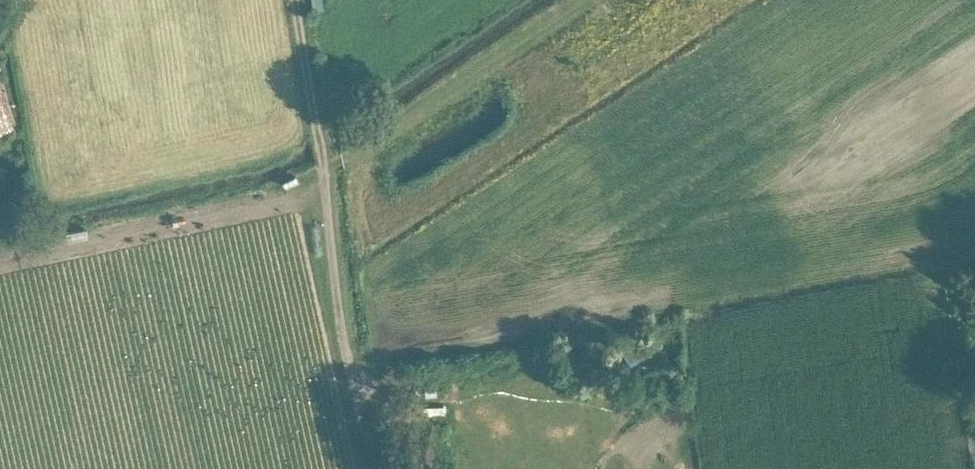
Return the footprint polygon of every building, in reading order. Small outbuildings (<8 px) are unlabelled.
[(2,99),(0,93),(0,130),(12,126),(2,99)]
